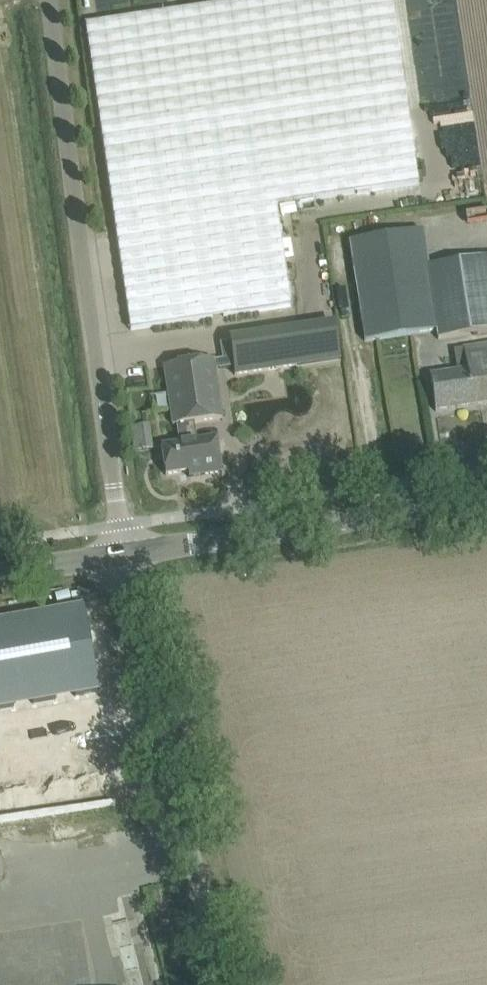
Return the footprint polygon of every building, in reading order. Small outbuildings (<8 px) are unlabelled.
[(102,126),(131,330),(292,307),(277,205),(373,191),(419,184),(392,0),(255,0),(88,25),(102,126)] [(423,230),(349,242),(364,342),(436,331),(437,339),(486,331),(486,257),(428,266),(423,230)] [(307,330),(230,341),(235,377),(312,365),(307,330)] [(456,350),(459,371),(431,376),(436,411),(486,404),(486,345),(456,350)] [(176,365),(164,367),(172,426),(177,426),(195,423),(224,419),(215,359),(188,363),(176,365)] [(168,446),(163,447),(167,475),(167,476),(183,473),(189,472),(190,478),(223,473),(217,439),(200,441),(198,442),(195,427),(195,423),(177,426),(180,445),(168,446)] [(0,637),(0,722),(103,707),(91,624),(0,637)]
